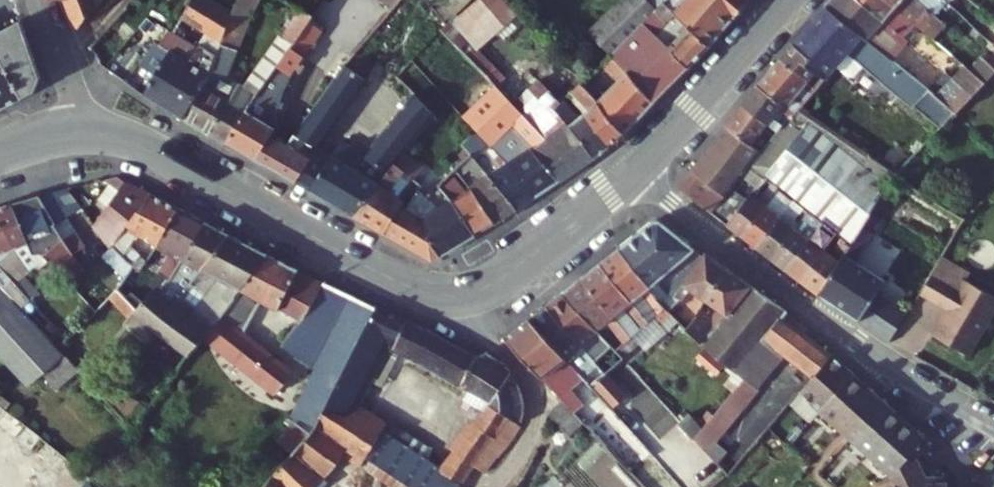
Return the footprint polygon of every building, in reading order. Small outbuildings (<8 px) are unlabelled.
[(83,37),(112,0),(69,0),(83,37)] [(188,23),(227,46),(239,17),(212,0),(202,0),(188,23)] [(239,17),(254,26),(265,0),(247,0),(239,17)] [(397,13),(407,0),(380,0),(397,13)] [(469,39),(457,50),(497,90),(508,80),(485,56),(500,42),(507,49),(528,31),(502,0),(479,0),(459,18),(474,35),(469,39)] [(712,52),(749,8),(741,0),(634,0),(597,38),(615,55),(651,19),(658,13),(660,10),(662,11),(668,5),(712,52)] [(749,8),(756,0),(741,0),(749,8)] [(890,0),(841,0),(831,11),(867,41),(895,64),(914,44),(910,41),(922,29),(890,0)] [(944,0),(890,0),(922,29),(939,44),(952,31),(941,21),(953,8),(944,0)] [(953,8),(961,0),(944,0),(953,8)] [(615,55),(613,57),(657,109),(712,52),(668,5),(662,11),(660,10),(658,13),(651,19),(615,55)] [(867,41),(831,11),(799,47),(836,79),(857,54),(867,41)] [(291,46),(287,52),(293,56),(314,26),(317,23),(304,15),(285,41),(291,46)] [(223,57),(187,124),(229,148),(249,115),(220,97),(225,89),(238,53),(243,54),(254,26),(239,17),(227,46),(223,57)] [(474,35),(459,18),(441,35),(457,50),(469,39),(474,35)] [(25,23),(0,35),(0,58),(24,104),(39,95),(41,78),(25,23)] [(249,115),(229,148),(276,175),(293,152),(276,140),(280,133),(282,113),(296,96),(292,80),(298,85),(314,66),(311,64),(330,39),(314,26),(293,56),(249,115)] [(143,69),(160,80),(184,41),(175,36),(166,50),(158,45),(143,69)] [(148,99),(187,124),(223,57),(206,46),(202,53),(184,41),(160,80),(148,99)] [(914,110),(867,158),(897,178),(959,117),(926,89),(895,64),(867,41),(857,54),(914,110)] [(836,79),(799,47),(786,62),(818,91),(822,86),(827,90),(836,79)] [(584,87),(628,139),(657,109),(613,57),(605,65),(584,87)] [(24,104),(0,58),(0,116),(24,104)] [(975,76),(957,59),(926,89),(959,117),(988,88),(975,76)] [(818,91),(786,62),(763,88),(791,113),(796,118),(800,121),(806,113),(822,96),(818,91)] [(988,63),(975,76),(988,88),(993,82),(993,65),(992,67),(988,63)] [(550,87),(566,83),(562,69),(546,73),(550,87)] [(339,91),(303,140),(319,152),(314,160),(319,163),(323,157),(374,89),(353,73),(339,91)] [(533,153),(563,188),(597,163),(557,113),(564,107),(541,84),(515,109),(547,141),(533,153)] [(585,118),(612,151),(628,139),(584,87),(574,96),(590,114),(585,118)] [(747,108),(774,131),(791,113),(763,88),(747,108)] [(492,149),(514,131),(533,153),(547,141),(515,109),(497,90),(466,120),(482,138),(492,149)] [(329,170),(319,163),(300,188),(356,220),(396,170),(405,159),(436,121),(418,99),(369,160),(351,147),(329,170)] [(557,113),(597,163),(612,151),(585,118),(581,122),(566,104),(564,107),(557,113)] [(774,131),(747,108),(730,130),(755,152),(774,131)] [(730,130),(696,173),(698,175),(729,200),(736,193),(747,181),(762,194),(766,193),(775,192),(782,196),(796,207),(810,218),(825,229),(840,240),(854,251),(873,219),(897,178),(867,158),(806,113),(800,121),(783,139),(764,160),(760,156),(755,152),(730,130)] [(783,139),(800,121),(796,118),(779,136),(783,139)] [(783,139),(779,136),(760,156),(764,160),(783,139)] [(482,138),(464,153),(471,160),(477,168),(488,181),(491,184),(510,170),(503,162),(497,168),(485,155),(492,149),(482,138)] [(293,152),(276,175),(300,188),(319,163),(314,160),(319,152),(303,140),(293,152)] [(503,162),(492,149),(485,155),(497,168),(503,162)] [(510,170),(539,202),(563,188),(533,153),(510,170)] [(415,185),(423,175),(405,159),(396,170),(405,177),(415,185)] [(476,196),(497,228),(518,215),(491,184),(488,181),(477,168),(471,160),(458,176),(476,196)] [(396,170),(356,220),(386,237),(405,209),(407,205),(392,195),(405,177),(396,170)] [(539,202),(510,170),(491,184),(518,215),(539,202)] [(729,200),(698,175),(681,193),(712,217),(729,200)] [(497,228),(476,196),(458,176),(445,193),(455,207),(479,239),(497,228)] [(100,229),(125,241),(155,199),(130,186),(100,229)] [(782,196),(775,192),(766,193),(777,202),(782,196)] [(729,200),(712,217),(728,229),(751,205),(736,193),(729,200)] [(71,196),(44,204),(82,254),(93,244),(75,220),(85,213),(71,196)] [(791,213),(796,207),(782,196),(777,202),(791,213)] [(956,204),(956,203),(956,202),(956,199),(953,198),(949,199),(948,201),(948,204),(951,206),(954,206),(956,204)] [(130,263),(144,242),(162,253),(183,214),(155,199),(125,241),(119,250),(130,263)] [(751,205),(728,229),(747,243),(770,212),(755,201),(751,205)] [(422,227),(443,261),(479,239),(455,207),(436,218),(417,202),(410,212),(425,222),(422,227)] [(62,273),(82,254),(44,204),(18,212),(53,264),(62,273)] [(805,224),(810,218),(796,207),(791,213),(805,224)] [(386,237),(435,265),(443,261),(422,227),(425,222),(410,212),(405,209),(386,237)] [(53,264),(18,212),(3,216),(37,278),(53,264)] [(761,254),(784,223),(770,212),(747,243),(761,254)] [(172,272),(179,260),(189,265),(212,229),(183,214),(162,253),(156,263),(172,272)] [(3,216),(0,218),(0,251),(24,289),(37,278),(3,216)] [(820,235),(825,229),(810,218),(805,224),(820,235)] [(843,270),(825,302),(848,318),(876,277),(860,267),(883,226),(873,219),(854,251),(850,258),(843,270)] [(784,223),(761,254),(775,265),(798,234),(784,223)] [(624,255),(656,292),(652,296),(663,309),(674,300),(662,287),(693,260),(700,268),(709,259),(707,257),(697,255),(668,230),(658,227),(624,255)] [(147,317),(144,321),(162,335),(186,304),(196,291),(235,241),(212,229),(189,265),(170,296),(167,302),(161,297),(156,304),(147,317)] [(835,246),(840,240),(825,229),(820,235),(835,246)] [(798,234),(775,265),(789,275),(812,246),(798,234)] [(850,258),(854,251),(840,240),(835,246),(850,258)] [(274,261),(235,241),(196,291),(206,300),(220,283),(243,300),(248,294),(274,261)] [(812,246),(789,275),(803,286),(826,257),(812,246)] [(38,307),(24,289),(0,251),(0,284),(28,315),(38,307)] [(655,315),(665,327),(672,320),(663,309),(652,296),(656,292),(624,255),(602,273),(645,323),(655,315)] [(826,257),(803,286),(825,302),(843,270),(826,257)] [(705,307),(709,302),(731,275),(709,259),(700,268),(682,287),(705,307)] [(945,260),(924,298),(949,313),(934,339),(970,359),(993,319),(993,298),(968,282),(972,275),(945,260)] [(278,313),(284,310),(307,324),(330,289),(274,261),(248,294),(243,300),(213,339),(210,342),(282,399),(297,380),(247,340),(269,308),(278,313)] [(642,337),(651,330),(645,323),(602,273),(583,288),(617,323),(625,317),(642,337)] [(724,324),(752,290),(731,275),(709,302),(705,307),(724,324)] [(876,277),(848,318),(868,332),(877,338),(896,349),(912,320),(880,303),(890,287),(876,277)] [(28,315),(0,284),(0,356),(38,398),(52,386),(65,401),(87,381),(28,315)] [(156,304),(136,284),(125,297),(147,317),(156,304)] [(633,344),(635,343),(617,323),(583,288),(566,302),(569,305),(600,337),(608,330),(626,350),(633,344)] [(322,378),(319,383),(298,425),(302,428),(318,441),(326,432),(371,339),(383,316),(330,289),(307,324),(292,345),(310,360),(306,365),(322,378)] [(782,326),(790,317),(752,290),(724,324),(713,338),(703,350),(737,379),(782,326)] [(170,296),(164,292),(161,297),(167,302),(170,296)] [(663,309),(672,320),(684,332),(694,320),(674,300),(663,309)] [(552,319),(569,305),(566,302),(548,314),(552,319)] [(162,335),(168,340),(195,362),(210,342),(213,339),(189,318),(194,310),(186,304),(162,335)] [(552,319),(582,352),(597,368),(611,350),(600,337),(569,305),(552,319)] [(412,327),(384,313),(383,316),(371,339),(390,350),(399,354),(412,327)] [(597,368),(582,352),(552,319),(548,314),(533,325),(537,330),(567,364),(571,368),(583,382),(594,393),(601,387),(608,380),(597,368)] [(684,332),(703,350),(713,338),(694,320),(684,332)] [(557,379),(571,368),(567,364),(537,330),(533,325),(507,345),(566,408),(575,399),(557,379)] [(801,401),(835,362),(782,326),(737,379),(746,386),(711,437),(703,449),(723,470),(732,456),(726,450),(783,364),(792,370),(785,389),(801,401)] [(508,367),(491,358),(484,364),(412,327),(399,354),(431,370),(496,407),(481,428),(478,426),(442,472),(432,465),(435,459),(408,439),(361,410),(390,350),(371,339),(326,432),(318,441),(302,458),(328,483),(347,463),(386,486),(469,486),(479,474),(488,480),(523,435),(526,413),(524,398),(519,380),(508,367)] [(622,362),(639,347),(635,343),(633,344),(626,350),(618,357),(622,362)] [(835,362),(801,401),(799,402),(899,484),(900,486),(951,486),(949,479),(931,482),(925,470),(937,459),(930,445),(835,362)] [(608,380),(601,387),(594,393),(607,409),(613,415),(628,402),(608,380)] [(553,421),(574,445),(589,433),(585,429),(566,408),(553,421)] [(631,477),(651,457),(613,415),(607,409),(585,429),(589,433),(631,477)] [(318,441),(302,428),(285,448),(299,461),(302,458),(318,441)] [(299,461),(278,485),(279,486),(325,486),(328,483),(302,458),(299,461)]
